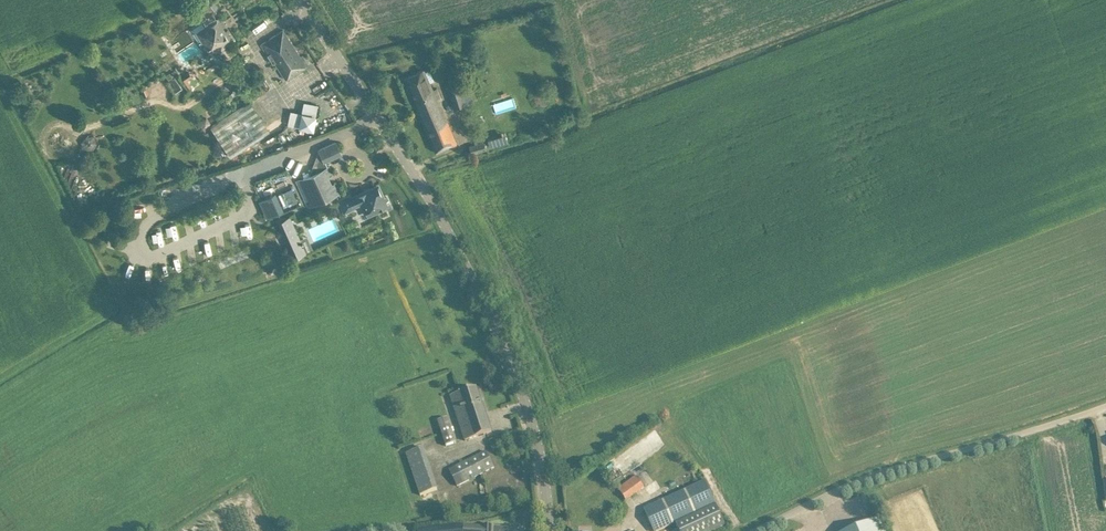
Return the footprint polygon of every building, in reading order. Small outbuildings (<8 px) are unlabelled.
[(203,24),(191,31),(199,43),(201,41),(206,48),(209,47),(213,48),(215,50),(222,45),(224,47),(234,40),(227,30),(225,32),(224,30),(226,28),(220,18),(217,19),(213,14),(216,12),(214,10),(218,8),(214,3),(211,5),(210,3),(196,11),(206,26),(205,27),(205,26),(204,27),(203,24)] [(300,56),(283,30),(260,44),(273,64),(275,62),(286,79),(308,64),(302,55),(300,56)] [(424,69),(404,77),(436,153),(456,144),(424,69)] [(183,79),(189,89),(200,82),(193,72),(183,79)] [(465,79),(445,85),(453,108),(472,101),(465,79)] [(227,156),(267,131),(248,99),(207,124),(227,156)] [(287,125),(313,131),(316,115),(315,115),(318,105),(303,101),(301,113),(290,110),(287,125)] [(487,147),(506,143),(505,133),(486,136),(487,147)] [(471,154),(486,150),(483,141),(468,145),(471,154)] [(319,149),(323,160),(340,153),(335,142),(319,149)] [(331,184),(328,177),(333,175),(329,167),(296,181),(308,207),(340,192),(336,182),(331,184)] [(356,207),(355,205),(359,203),(362,204),(366,212),(373,209),(374,211),(379,209),(380,213),(391,208),(387,197),(383,198),(378,186),(352,198),(351,195),(339,200),(344,213),(356,207)] [(306,252),(290,216),(278,221),(294,258),(306,252)] [(453,404),(456,411),(465,440),(492,432),(483,405),(482,405),(476,387),(448,396),(450,405),(453,404)] [(437,420),(446,446),(456,442),(447,417),(437,420)] [(423,447),(406,453),(420,495),(437,489),(423,447)] [(458,485),(484,472),(494,467),(486,451),(450,469),(458,485)] [(618,489),(626,500),(644,487),(636,476),(618,489)] [(712,494),(705,480),(644,509),(654,530),(657,530),(716,504),(712,494)] [(679,530),(714,530),(726,525),(717,505),(676,523),(679,530)] [(884,528),(879,517),(846,530),(885,530),(884,528)]
